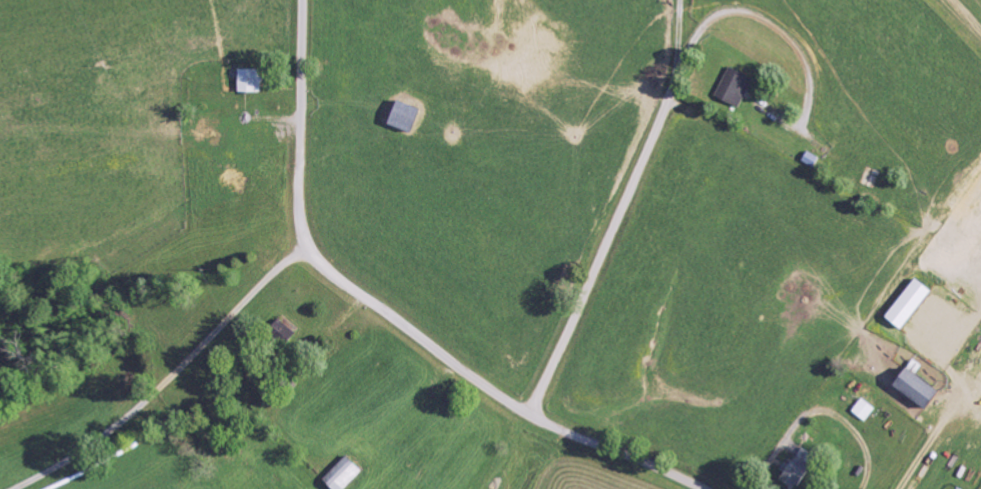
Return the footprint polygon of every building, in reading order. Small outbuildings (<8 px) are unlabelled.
[(740,107),(755,79),(732,67),(717,95),(740,107)] [(241,92),(266,93),(266,70),(242,69),(241,92)] [(394,125),(416,133),(425,109),(403,101),(394,125)] [(907,330),(936,291),(919,278),(890,318),(907,330)] [(946,391),(912,370),(900,389),(935,410),(946,391)] [(804,448),(793,466),(791,464),(781,478),(798,488),(800,488),(820,459),(804,448)] [(337,488),(349,488),(367,471),(350,455),(327,480),(337,488)]
